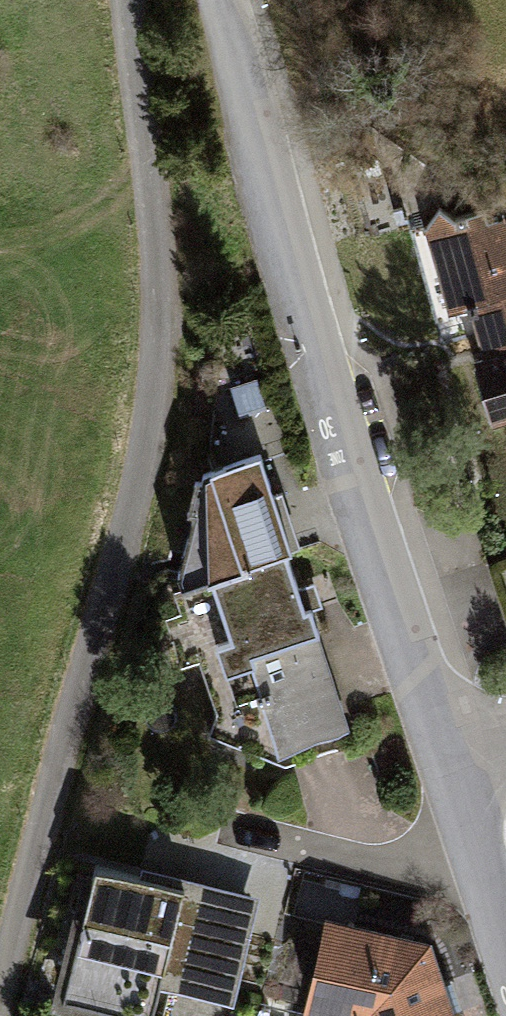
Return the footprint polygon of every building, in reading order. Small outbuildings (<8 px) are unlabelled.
[(425,221),(447,293),(464,291),(484,352),(475,355),(491,417),(505,413),(505,211),(502,198),(485,203),(454,176),(425,221)] [(288,548),(299,543),(266,441),(207,458),(210,573),(288,548)] [(210,573),(207,458),(184,470),(178,509),(184,511),(167,590),(197,650),(215,642),(232,635),(210,573)] [(288,548),(210,573),(232,635),(215,642),(239,703),(261,694),(278,751),(348,726),(288,548)] [(66,999),(134,1015),(157,1015),(168,972),(240,991),(264,895),(103,854),(66,999)] [(331,910),(308,1001),(358,1012),(360,1015),(459,1015),(438,935),(331,910)]
